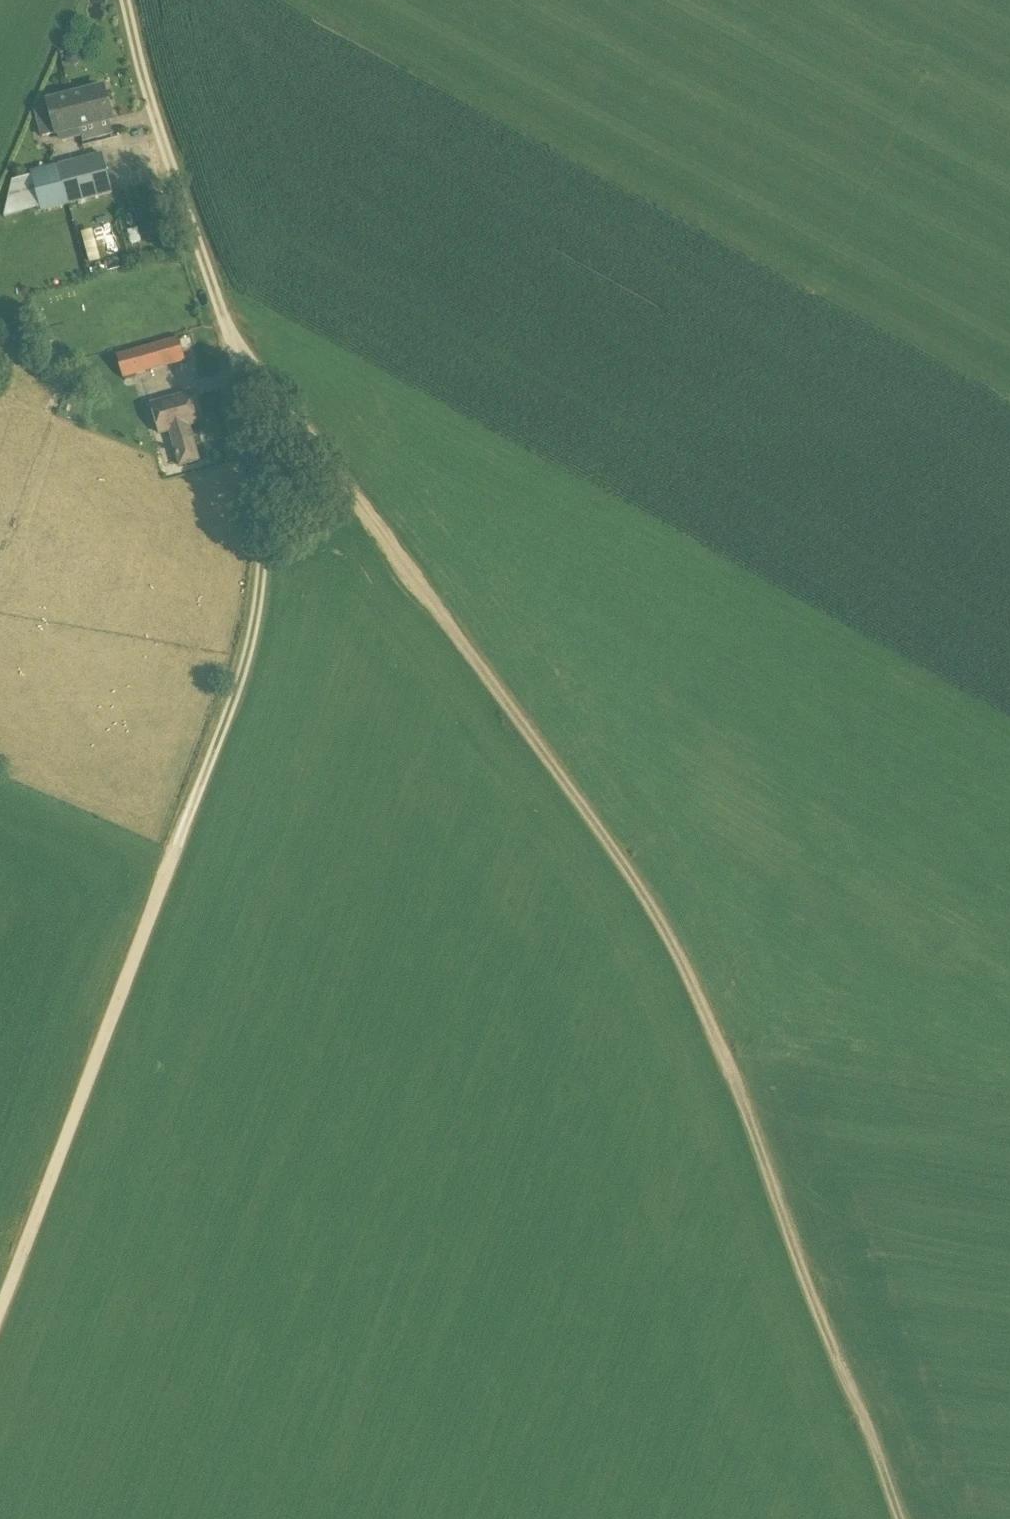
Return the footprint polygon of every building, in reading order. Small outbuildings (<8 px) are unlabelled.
[(65,59),(68,64),(73,66),(77,64),(80,59),(78,53),(73,51),(68,53),(65,59)] [(56,133),(111,119),(102,87),(48,101),(56,133)] [(40,211),(112,193),(102,153),(30,171),(40,211)] [(161,237),(164,250),(173,248),(170,235),(161,237)] [(123,379),(186,361),(179,337),(116,355),(123,379)] [(198,458),(189,424),(196,422),(188,393),(152,403),(160,433),(170,430),(179,463),(198,458)]
